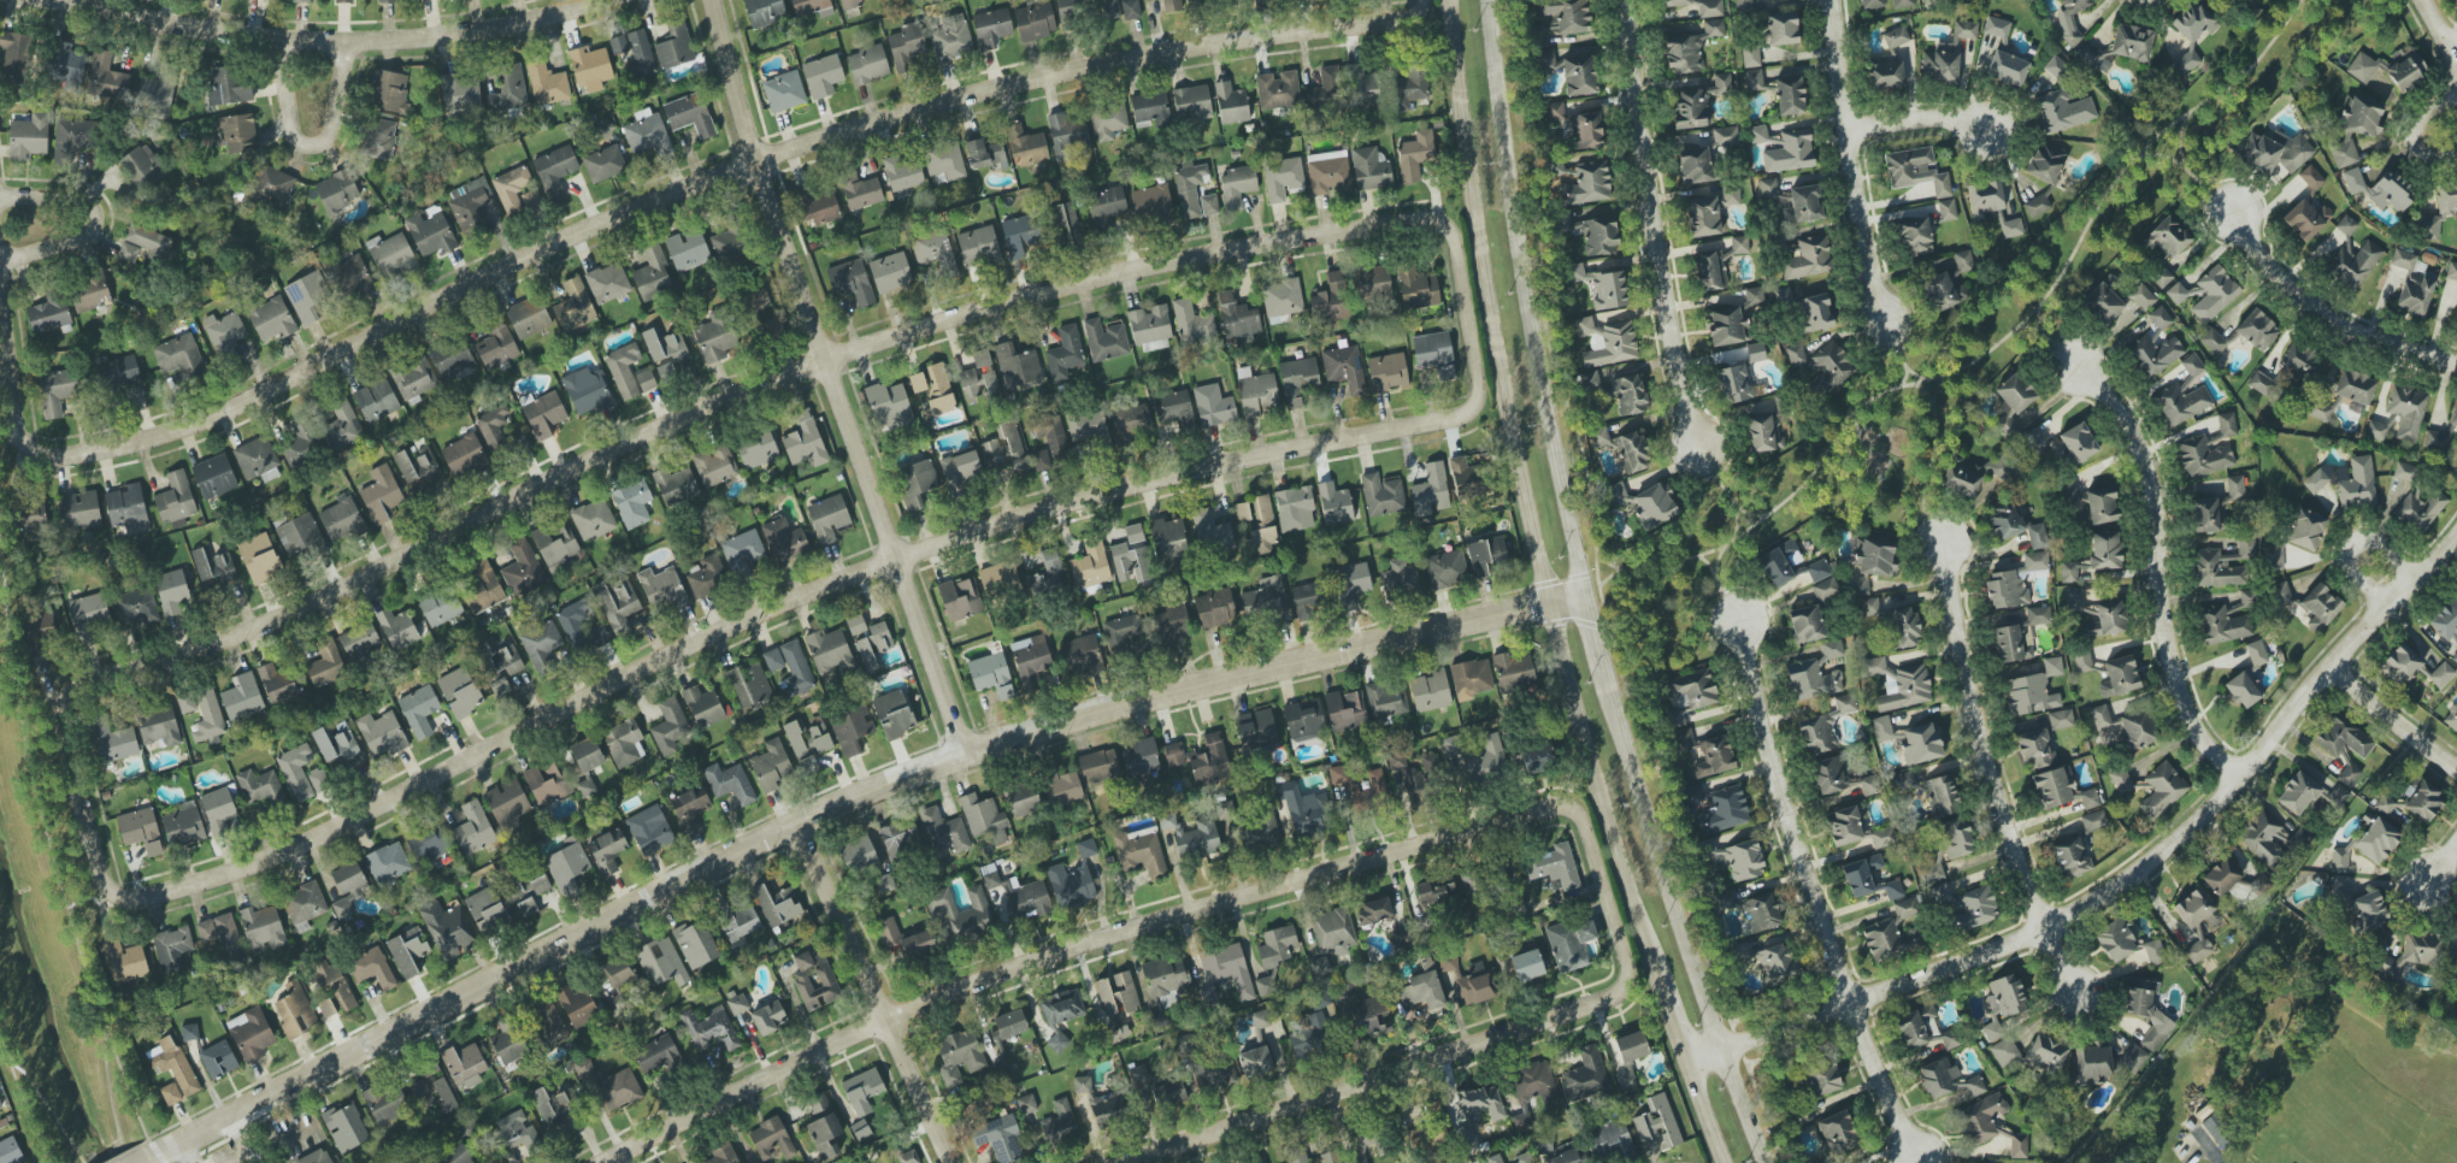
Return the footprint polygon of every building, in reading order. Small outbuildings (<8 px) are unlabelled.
[(782,0),(744,0),(751,29),(787,20),(782,0)] [(795,17),(831,10),(829,0),(791,0),(795,17)] [(843,9),(871,0),(840,0),(843,9)] [(1060,29),(1087,24),(1083,0),(1056,0),(1060,29)] [(1101,20),(1120,17),(1118,0),(1098,0),(1101,20)] [(1139,0),(1127,0),(1122,0),(1124,20),(1141,19),(1139,0)] [(1164,14),(1182,12),(1180,0),(1163,0),(1164,14)] [(1589,0),(1534,0),(1535,48),(1547,47),(1547,30),(1558,29),(1558,34),(1589,33),(1589,0)] [(1722,0),(1696,0),(1692,0),(1693,6),(1698,6),(1700,19),(1724,15),(1722,0)] [(1736,10),(1752,8),(1751,0),(1735,0),(1736,10)] [(1861,10),(1885,6),(1884,0),(1860,0),(1861,10)] [(1893,9),(1915,6),(1914,0),(1891,0),(1893,9)] [(2098,1),(2098,0),(2059,0),(2064,10),(2053,15),(2069,47),(2083,39),(2071,16),(2098,1)] [(2209,35),(2219,24),(2193,0),(2191,0),(2169,24),(2191,44),(2204,30),(2209,35)] [(1055,36),(1051,1),(1015,6),(1019,40),(1055,36)] [(998,48),(996,39),(1013,35),(1008,8),(972,15),(979,52),(998,48)] [(939,19),(942,29),(929,33),(938,64),(975,54),(963,12),(939,19)] [(1800,42),(1796,12),(1766,16),(1771,46),(1800,42)] [(2008,21),(1986,17),(1983,34),(2006,37),(2008,21)] [(695,62),(685,19),(666,23),(670,39),(654,43),(661,69),(695,62)] [(1725,37),(1724,19),(1703,20),(1704,35),(1666,37),(1668,74),(1701,72),(1699,38),(1725,37)] [(899,26),(901,33),(887,36),(896,74),(917,69),(914,57),(927,54),(920,21),(899,26)] [(1977,39),(1977,23),(1953,22),(1953,38),(1977,39)] [(2153,30),(2115,24),(2110,55),(2148,62),(2153,30)] [(1888,50),(1910,41),(1903,25),(1881,34),(1888,50)] [(608,38),(613,56),(622,54),(629,81),(657,73),(645,28),(608,38)] [(1,31),(0,37),(0,48),(6,49),(1,81),(24,84),(31,35),(1,31)] [(2111,56),(2083,41),(2073,59),(2102,74),(2111,56)] [(84,55),(73,55),(73,43),(45,43),(46,79),(64,79),(64,91),(84,90),(84,55)] [(1921,44),(1922,84),(1958,83),(1958,43),(1921,44)] [(1744,68),(1761,66),(1758,45),(1741,47),(1744,68)] [(606,47),(588,52),(586,46),(569,51),(581,96),(603,90),(601,82),(614,79),(606,47)] [(853,85),(889,78),(883,46),(847,53),(853,85)] [(2345,71),(2365,85),(2380,62),(2395,89),(2401,94),(2411,89),(2414,84),(2416,83),(2425,70),(2416,52),(2407,46),(2396,52),(2387,64),(2379,58),(2374,61),(2359,51),(2345,71)] [(1566,97),(1597,94),(1593,54),(1554,59),(1553,48),(1536,50),(1538,71),(1563,69),(1566,97)] [(2171,63),(2181,76),(2201,61),(2192,48),(2171,63)] [(126,102),(131,75),(109,71),(112,52),(95,49),(86,95),(126,102)] [(2020,89),(2030,62),(1996,50),(1986,76),(2020,89)] [(802,64),(812,101),(834,94),(831,83),(844,79),(837,54),(802,64)] [(2061,82),(2072,68),(2053,55),(2043,69),(2061,82)] [(1903,61),(1870,60),(1869,88),(1903,89),(1903,61)] [(486,95),(489,113),(528,106),(520,62),(499,66),(503,92),(486,95)] [(571,99),(566,72),(549,75),(546,62),(528,66),(536,106),(571,99)] [(1381,103),(1379,73),(1364,74),(1363,64),(1320,67),(1321,88),(1306,89),(1308,109),(1328,107),(1327,98),(1347,97),(1347,106),(1381,103)] [(207,69),(212,106),(252,101),(249,77),(239,78),(238,66),(207,69)] [(409,76),(377,69),(370,108),(406,115),(408,104),(403,103),(409,76)] [(772,114),(807,102),(797,70),(761,82),(772,114)] [(1260,110),(1300,106),(1297,70),(1275,72),(1276,74),(1256,75),(1260,110)] [(1745,70),(1745,91),(1775,91),(1775,83),(1762,84),(1762,70),(1745,70)] [(1677,129),(1710,126),(1707,95),(1731,93),(1729,73),(1713,74),(1714,87),(1674,91),(1677,129)] [(442,74),(441,110),(479,110),(480,75),(442,74)] [(136,104),(152,107),(150,115),(168,119),(176,83),(141,76),(136,104)] [(1804,115),(1802,76),(1776,77),(1778,116),(1804,115)] [(1427,99),(1426,77),(1397,77),(1398,111),(1410,111),(1410,100),(1427,99)] [(1249,121),(1246,89),(1231,91),(1230,81),(1215,82),(1219,124),(1249,121)] [(1172,91),(1178,124),(1213,118),(1206,84),(1172,91)] [(2097,118),(2090,97),(2067,104),(2063,89),(2033,98),(2045,135),(2097,118)] [(662,105),(671,132),(693,124),(699,141),(716,135),(700,91),(662,105)] [(1134,128),(1170,124),(1166,92),(1131,96),(1134,128)] [(2382,101),(2346,94),(2339,130),(2376,137),(2377,128),(2382,101)] [(1129,128),(1122,101),(1088,109),(1097,143),(1114,139),(1112,132),(1129,128)] [(1599,112),(1564,116),(1562,102),(1544,104),(1546,123),(1569,120),(1572,149),(1603,146),(1599,112)] [(659,111),(651,114),(649,108),(633,113),(636,122),(622,126),(633,159),(671,146),(659,111)] [(1092,153),(1085,117),(1066,121),(1064,112),(1046,116),(1055,160),(1092,153)] [(10,121),(9,160),(27,161),(28,154),(47,155),(48,113),(31,113),(31,122),(10,121)] [(227,155),(258,153),(255,115),(216,118),(217,130),(225,130),(227,155)] [(389,161),(398,123),(370,116),(360,153),(389,161)] [(55,118),(54,159),(74,160),(74,149),(96,149),(97,119),(55,118)] [(600,139),(614,132),(607,118),(593,125),(600,139)] [(1016,167),(1049,159),(1043,132),(1023,137),(1020,124),(1007,127),(1016,167)] [(1768,142),(1765,124),(1748,127),(1751,145),(1768,142)] [(2289,174),(2315,152),(2299,133),(2289,142),(2275,124),(2258,138),(2255,135),(2237,150),(2260,178),(2279,163),(2289,174)] [(1712,129),(1714,147),(1738,144),(1736,126),(1712,129)] [(1765,173),(1815,166),(1809,128),(1780,132),(1782,148),(1761,152),(1765,173)] [(1416,141),(1398,143),(1401,184),(1420,183),(1419,162),(1435,161),(1433,129),(1415,130),(1416,141)] [(1006,163),(999,135),(965,144),(973,172),(1006,163)] [(958,140),(922,147),(927,176),(945,172),(947,181),(966,178),(958,140)] [(2329,146),(2335,168),(2358,163),(2352,140),(2329,146)] [(168,175),(144,142),(119,161),(143,193),(168,175)] [(582,158),(593,185),(628,170),(617,144),(582,158)] [(2028,178),(2057,182),(2063,149),(2034,144),(2028,178)] [(580,170),(570,145),(532,159),(549,204),(566,197),(559,178),(580,170)] [(1356,190),(1392,187),(1389,160),(1377,161),(1376,146),(1352,149),(1356,190)] [(1712,182),(1711,147),(1679,149),(1681,183),(1712,182)] [(1884,153),(1889,189),(1933,183),(1935,198),(1952,196),(1948,173),(1935,174),(1934,166),(1931,147),(1884,153)] [(1351,191),(1347,150),(1307,155),(1311,195),(1351,191)] [(924,185),(918,157),(899,161),(898,155),(883,158),(890,191),(924,185)] [(1268,205),(1287,202),(1285,192),(1305,190),(1300,157),(1262,162),(1268,205)] [(1182,220),(1201,217),(1196,185),(1210,183),(1207,164),(1193,166),(1192,161),(1181,162),(1182,169),(1174,171),(1182,220)] [(1609,200),(1605,161),(1577,164),(1579,184),(1559,186),(1561,205),(1609,200)] [(283,210),(297,179),(263,163),(249,195),(283,210)] [(490,180),(508,218),(541,203),(534,187),(535,186),(524,164),(490,180)] [(2313,192),(2325,181),(2309,164),(2298,175),(2313,192)] [(1219,171),(1224,213),(1243,211),(1241,193),(1258,191),(1255,167),(1219,171)] [(2349,196),(2359,192),(2380,209),(2389,206),(2400,214),(2415,195),(2412,186),(2387,167),(2367,194),(2358,167),(2341,172),(2349,196)] [(328,220),(341,215),(338,207),(360,199),(349,170),(314,182),(328,220)] [(839,179),(850,212),(884,201),(877,177),(858,182),(856,174),(839,179)] [(445,195),(466,238),(487,227),(484,221),(499,213),(481,177),(445,195)] [(1779,198),(1777,178),(1756,180),(1758,200),(1779,198)] [(1967,185),(1971,222),(1984,220),(1983,212),(2003,210),(2001,181),(1967,185)] [(1130,191),(1136,219),(1161,214),(1163,225),(1175,222),(1167,183),(1130,191)] [(2456,216),(2456,183),(2435,186),(2439,219),(2456,216)] [(1095,233),(1113,228),(1110,216),(1128,211),(1121,185),(1085,195),(1095,233)] [(1822,220),(1818,185),(1790,188),(1793,222),(1822,220)] [(806,220),(812,218),(815,227),(842,218),(831,188),(798,199),(806,220)] [(1685,200),(1690,238),(1721,234),(1718,207),(1740,204),(1738,188),(1720,190),(1721,195),(1685,200)] [(2022,203),(2030,219),(2059,203),(2051,188),(2022,203)] [(1219,214),(1216,194),(1200,196),(1202,216),(1219,214)] [(2281,220),(2305,243),(2333,214),(2323,204),(2315,212),(2301,198),(2281,220)] [(1937,202),(1941,222),(1957,219),(1954,199),(1937,202)] [(1081,241),(1076,202),(1054,205),(1057,230),(1067,228),(1069,242),(1081,241)] [(459,247),(437,204),(404,222),(423,258),(436,251),(439,257),(459,247)] [(1613,215),(1570,223),(1568,211),(1554,213),(1558,233),(1582,229),(1587,257),(1619,251),(1613,215)] [(1009,259),(1044,251),(1035,213),(1000,222),(1009,259)] [(2174,277),(2163,266),(2192,239),(2168,214),(2139,241),(2162,265),(2149,278),(2160,290),(2174,277)] [(2334,227),(2348,238),(2359,225),(2345,214),(2334,227)] [(2439,216),(2418,215),(2417,239),(2438,240),(2439,216)] [(1933,253),(1927,216),(1896,221),(1900,249),(1908,248),(1909,257),(1933,253)] [(1999,223),(2003,239),(2024,234),(2020,218),(1999,223)] [(166,260),(174,243),(132,222),(123,240),(166,260)] [(708,240),(721,265),(748,251),(735,226),(708,240)] [(957,233),(963,267),(1000,261),(994,226),(957,233)] [(677,274),(712,261),(699,227),(665,240),(677,274)] [(957,274),(945,231),(910,241),(917,267),(938,261),(943,278),(957,274)] [(365,242),(385,285),(419,268),(402,232),(382,242),(379,236),(365,242)] [(1783,281),(1834,270),(1826,233),(1796,239),(1800,256),(1779,261),(1783,281)] [(1732,254),(1748,253),(1747,236),(1730,237),(1732,254)] [(2354,292),(2384,252),(2367,239),(2353,257),(2340,247),(2323,270),(2354,292)] [(140,249),(123,242),(117,258),(133,265),(140,249)] [(632,272),(641,300),(676,289),(661,243),(642,249),(648,267),(632,272)] [(2417,255),(2394,248),(2389,265),(2407,270),(2396,308),(2423,316),(2434,280),(2412,273),(2417,255)] [(1702,282),(1703,292),(1727,288),(1720,250),(1693,254),(1698,283),(1702,282)] [(1974,270),(1969,250),(1953,253),(1957,273),(1974,270)] [(340,262),(338,259),(325,265),(338,293),(350,288),(356,300),(376,290),(359,253),(340,262)] [(869,260),(875,293),(912,286),(905,253),(869,260)] [(875,303),(861,258),(826,269),(836,298),(854,292),(859,308),(875,303)] [(632,291),(619,261),(584,275),(597,306),(632,291)] [(2449,261),(2445,278),(2456,281),(2456,263),(2449,261)] [(1628,306),(1623,270),(1584,276),(1582,263),(1565,265),(1568,282),(1591,279),(1596,310),(1628,306)] [(2190,309),(2204,325),(2242,291),(2216,263),(2196,283),(2206,294),(2190,309)] [(1436,275),(1416,277),(1414,264),(1397,267),(1402,310),(1440,305),(1436,275)] [(1356,301),(1390,299),(1389,267),(1355,268),(1356,301)] [(319,320),(313,307),(330,299),(317,270),(283,287),(303,328),(319,320)] [(1342,270),(1324,273),(1328,292),(1309,295),(1314,323),(1350,317),(1342,270)] [(1921,281),(1932,314),(1959,304),(1947,272),(1921,281)] [(2125,306),(2110,290),(2118,282),(2109,274),(2079,304),(2104,328),(2125,306)] [(562,282),(569,299),(552,306),(563,333),(597,319),(579,275),(562,282)] [(111,308),(106,277),(71,283),(77,314),(111,308)] [(1267,318),(1303,312),(1298,279),(1261,285),(1267,318)] [(2198,287),(2195,284),(2189,292),(2176,281),(2165,294),(2181,308),(2198,287)] [(2157,300),(2141,282),(2128,294),(2145,312),(2157,300)] [(26,309),(33,334),(72,323),(61,286),(44,291),(47,302),(26,309)] [(1711,347),(1751,340),(1747,312),(1765,309),(1762,286),(1743,289),(1746,305),(1709,310),(1711,323),(1707,323),(1711,347)] [(742,296),(748,313),(771,307),(765,289),(742,296)] [(1258,308),(1247,310),(1247,304),(1236,306),(1234,290),(1217,292),(1224,338),(1261,333),(1258,308)] [(1801,335),(1834,326),(1825,292),(1793,301),(1801,335)] [(247,312),(262,342),(282,332),(284,337),(298,330),(280,295),(247,312)] [(517,340),(552,327),(540,295),(506,307),(517,340)] [(1212,312),(1194,315),(1192,302),(1174,305),(1179,342),(1201,339),(1201,343),(1216,340),(1212,312)] [(1172,338),(1165,304),(1146,308),(1128,312),(1137,354),(1168,347),(1166,339),(1172,338)] [(2147,315),(2159,331),(2173,322),(2161,305),(2147,315)] [(2281,331),(2254,307),(2234,329),(2260,354),(2281,331)] [(738,346),(721,308),(707,314),(710,321),(691,329),(707,366),(727,357),(724,352),(738,346)] [(216,320),(214,315),(203,319),(220,361),(238,354),(233,342),(247,336),(237,311),(216,320)] [(1638,359),(1632,320),(1593,326),(1592,316),(1575,319),(1578,337),(1589,335),(1592,350),(1581,352),(1583,368),(1638,359)] [(1129,355),(1122,320),(1103,324),(1101,317),(1083,321),(1092,362),(1129,355)] [(493,336),(474,345),(487,372),(520,356),(503,321),(489,327),(493,336)] [(1051,383),(1068,379),(1066,369),(1085,365),(1076,323),(1057,327),(1062,347),(1044,351),(1051,383)] [(641,333),(653,365),(656,365),(662,381),(694,369),(680,331),(661,338),(657,326),(641,333)] [(2227,343),(2210,327),(2199,339),(2216,355),(2227,343)] [(1456,378),(1448,331),(1411,337),(1416,368),(1436,365),(1438,381),(1456,378)] [(152,348),(162,376),(186,367),(191,380),(207,374),(191,332),(152,348)] [(2186,353),(2174,335),(2155,347),(2146,334),(2124,348),(2145,380),(2186,353)] [(442,381),(476,364),(461,336),(427,353),(442,381)] [(1035,349),(1015,354),(1011,341),(994,346),(1005,389),(1043,380),(1035,349)] [(2330,361),(2291,341),(2278,367),(2318,387),(2330,361)] [(1745,346),(1750,363),(1766,359),(1761,342),(1745,346)] [(1784,348),(1796,380),(1806,376),(1813,394),(1854,380),(1840,342),(1805,355),(1801,342),(1784,348)] [(621,401),(657,389),(649,366),(634,372),(631,364),(642,360),(636,343),(604,354),(621,401)] [(1325,382),(1347,380),(1348,395),(1364,393),(1358,346),(1322,350),(1325,382)] [(986,401),(1001,397),(987,348),(971,353),(975,368),(957,373),(965,400),(984,395),(986,401)] [(2205,369),(2193,352),(2179,362),(2191,379),(2205,369)] [(142,384),(134,353),(95,363),(104,393),(124,388),(128,405),(143,401),(138,385),(142,384)] [(1371,390),(1408,385),(1404,353),(1367,357),(1371,390)] [(419,397),(418,395),(438,385),(422,354),(388,371),(405,404),(419,397)] [(1278,363),(1286,410),(1303,407),(1300,387),(1319,384),(1315,357),(1278,363)] [(908,374),(916,399),(925,396),(932,417),(957,409),(943,363),(908,374)] [(1716,370),(1724,405),(1754,398),(1745,363),(1716,370)] [(1237,368),(1243,419),(1262,417),(1261,410),(1278,408),(1274,373),(1251,376),(1249,366),(1237,368)] [(577,417),(596,409),(598,413),(615,406),(599,369),(590,373),(587,367),(561,378),(577,417)] [(63,417),(60,400),(79,396),(73,369),(37,376),(46,420),(63,417)] [(1582,373),(1584,391),(1599,389),(1596,371),(1582,373)] [(2016,416),(2038,396),(2016,371),(1994,390),(2016,416)] [(2246,385),(2265,396),(2273,382),(2255,371),(2246,385)] [(1619,416),(1647,412),(1641,374),(1613,378),(1619,416)] [(401,409),(386,378),(352,394),(367,425),(401,409)] [(902,383),(885,388),(883,382),(863,388),(878,434),(915,421),(902,383)] [(2214,404),(2203,385),(2184,396),(2176,382),(2150,397),(2169,429),(2214,404)] [(1233,396),(1220,398),(1218,384),(1194,388),(1200,428),(1237,422),(1233,396)] [(2416,442),(2428,393),(2392,385),(2385,412),(2400,416),(2395,437),(2416,442)] [(568,418),(555,390),(521,406),(538,443),(554,436),(549,426),(568,418)] [(1157,422),(1166,421),(1168,434),(1195,430),(1189,390),(1153,396),(1157,422)] [(346,396),(329,404),(337,420),(321,427),(333,453),(365,439),(346,396)] [(2306,413),(2326,424),(2334,409),(2315,397),(2306,413)] [(508,426),(514,423),(504,403),(474,418),(491,454),(515,442),(508,426)] [(1116,444),(1134,441),(1133,434),(1152,431),(1148,404),(1111,409),(1116,444)] [(828,462),(810,407),(793,413),(799,431),(781,437),(791,465),(810,459),(813,467),(828,462)] [(1073,447),(1108,439),(1102,409),(1066,417),(1073,447)] [(1750,453),(1785,449),(1780,412),(1745,417),(1750,453)] [(1052,461),(1069,457),(1060,415),(1029,421),(1032,440),(1047,437),(1052,461)] [(291,469),(324,455),(307,416),(291,423),(297,438),(280,445),(291,469)] [(2366,436),(2381,440),(2385,424),(2370,420),(2366,436)] [(2075,464),(2099,450),(2082,421),(2058,435),(2075,464)] [(981,443),(987,471),(1011,466),(1013,477),(1050,469),(1046,449),(1023,454),(1016,422),(995,426),(998,439),(981,443)] [(2445,454),(2453,426),(2449,425),(2446,435),(2427,430),(2422,447),(2445,454)] [(1591,430),(1595,447),(1610,444),(1606,427),(1591,430)] [(2033,457),(2048,447),(2035,427),(2020,437),(2033,457)] [(1612,439),(1626,475),(1648,467),(1645,459),(1649,458),(1638,429),(1612,439)] [(779,457),(771,430),(735,442),(744,468),(779,457)] [(439,450),(456,481),(490,463),(473,432),(439,450)] [(2176,441),(2185,479),(2235,466),(2229,445),(2209,450),(2204,434),(2176,441)] [(233,448),(245,482),(261,477),(263,482),(282,475),(267,436),(233,448)] [(393,457),(413,500),(431,491),(427,483),(443,476),(426,442),(393,457)] [(705,489),(739,474),(726,443),(692,458),(705,489)] [(941,458),(949,497),(964,494),(963,485),(983,481),(977,451),(941,458)] [(205,501),(239,488),(225,453),(191,466),(205,501)] [(2377,505),(2370,455),(2348,458),(2352,480),(2336,482),(2340,510),(2377,505)] [(1466,471),(1465,457),(1451,457),(1453,495),(1479,493),(1478,470),(1466,471)] [(924,508),(919,494),(939,488),(930,459),(895,470),(908,513),(924,508)] [(1411,485),(1415,517),(1433,515),(1433,510),(1449,508),(1443,461),(1424,463),(1426,483),(1411,485)] [(1973,499),(1983,476),(1948,461),(1938,485),(1973,499)] [(2392,478),(2413,484),(2418,467),(2397,461),(2392,478)] [(374,484),(359,490),(375,527),(395,518),(391,508),(404,502),(387,463),(368,471),(374,484)] [(699,492),(688,466),(656,480),(667,506),(699,492)] [(197,514),(184,468),(166,473),(171,490),(153,496),(162,524),(197,514)] [(2301,482),(2313,496),(2329,481),(2317,468),(2301,482)] [(1401,480),(1380,483),(1379,472),(1360,475),(1366,517),(1405,512),(1401,480)] [(2228,500),(2244,500),(2243,475),(2227,476),(2228,500)] [(609,493),(627,531),(651,519),(644,504),(654,499),(643,476),(609,493)] [(2066,504),(2080,497),(2070,476),(2056,483),(2066,504)] [(1325,526),(1354,520),(1348,489),(1335,491),(1333,480),(1317,484),(1325,526)] [(1645,531),(1681,512),(1665,481),(1629,500),(1645,531)] [(105,493),(111,528),(123,526),(124,536),(149,532),(141,482),(127,485),(128,490),(105,493)] [(1607,486),(1611,502),(1627,497),(1622,482),(1607,486)] [(1280,533),(1316,527),(1310,486),(1274,492),(1280,533)] [(2088,511),(2078,513),(2080,527),(2119,520),(2113,487),(2085,492),(2088,511)] [(2435,489),(2427,498),(2413,487),(2391,514),(2419,536),(2449,500),(2435,489)] [(61,495),(63,530),(100,528),(98,492),(61,495)] [(339,504),(317,514),(333,545),(367,528),(349,493),(337,499),(339,504)] [(1277,543),(1269,494),(1249,497),(1250,502),(1233,505),(1238,533),(1245,532),(1249,556),(1271,552),(1269,544),(1277,543)] [(806,506),(820,547),(836,541),(833,530),(851,524),(841,495),(806,506)] [(617,526),(602,496),(569,513),(584,543),(617,526)] [(2192,533),(2219,532),(2217,498),(2190,499),(2192,533)] [(46,531),(45,502),(18,503),(18,532),(46,531)] [(2023,533),(2016,506),(1989,512),(1996,540),(2023,533)] [(1198,552),(1233,547),(1230,523),(1213,525),(1211,508),(1192,511),(1198,552)] [(2286,542),(2314,552),(2326,518),(2298,508),(2286,542)] [(275,528),(288,556),(307,546),(313,559),(329,551),(310,511),(275,528)] [(801,528),(791,532),(784,517),(761,527),(777,565),(811,551),(801,528)] [(1155,560),(1188,555),(1182,517),(1149,522),(1155,560)] [(567,570),(563,560),(580,553),(567,520),(532,534),(549,577),(567,570)] [(2047,547),(2042,523),(2027,526),(2031,550),(2047,547)] [(1109,547),(1117,583),(1133,579),(1134,584),(1153,579),(1140,524),(1124,528),(1127,543),(1109,547)] [(719,542),(734,582),(751,575),(747,565),(767,557),(756,528),(719,542)] [(237,543),(253,585),(283,573),(267,531),(237,543)] [(2119,531),(2090,532),(2091,569),(2120,569),(2119,531)] [(500,570),(513,598),(547,582),(526,537),(509,545),(517,562),(500,570)] [(1486,563),(1507,561),(1503,537),(1468,542),(1473,579),(1488,577),(1486,563)] [(1857,537),(1856,574),(1893,575),(1894,538),(1857,537)] [(1075,590),(1111,582),(1101,538),(1083,542),(1086,556),(1068,560),(1075,590)] [(1813,584),(1832,574),(1822,557),(1806,566),(1791,540),(1757,558),(1773,589),(1806,571),(1813,584)] [(2264,546),(2263,570),(2281,570),(2282,547),(2264,546)] [(201,590),(237,584),(231,553),(209,557),(207,547),(193,549),(201,590)] [(1027,576),(1032,597),(1067,588),(1057,547),(1040,551),(1045,571),(1027,576)] [(1431,590),(1468,583),(1462,549),(1425,556),(1431,590)] [(1991,609),(2028,604),(2024,579),(2049,576),(2046,551),(2022,554),(2024,568),(1986,573),(1991,609)] [(683,569),(694,598),(729,586),(718,556),(683,569)] [(507,598),(486,560),(453,578),(474,616),(507,598)] [(1021,586),(1013,560),(978,571),(986,597),(1021,586)] [(1405,560),(1388,560),(1388,571),(1380,571),(1381,590),(1417,589),(1416,565),(1406,566),(1405,560)] [(2060,561),(2060,583),(2077,583),(2077,568),(2088,567),(2088,561),(2060,561)] [(1357,609),(1354,593),(1372,590),(1366,563),(1333,569),(1341,612),(1357,609)] [(650,567),(635,574),(652,609),(663,603),(667,612),(689,601),(672,566),(653,575),(650,567)] [(181,615),(179,602),(189,601),(184,570),(155,575),(163,618),(181,615)] [(642,609),(626,574),(593,589),(615,637),(635,628),(629,615),(642,609)] [(1240,593),(1247,624),(1289,615),(1281,574),(1272,576),(1274,586),(1240,593)] [(1819,603),(1841,592),(1833,576),(1811,587),(1819,603)] [(936,585),(949,624),(984,612),(973,577),(954,584),(953,580),(936,585)] [(1851,595),(1869,595),(1868,577),(1850,578),(1851,595)] [(2292,603),(2286,581),(2270,586),(2277,608),(2292,603)] [(1324,615),(1317,582),(1291,588),(1298,620),(1324,615)] [(2321,636),(2342,600),(2314,583),(2300,607),(2312,614),(2305,626),(2321,636)] [(160,619),(149,586),(112,598),(124,632),(160,619)] [(417,602),(432,630),(463,613),(448,586),(417,602)] [(1237,622),(1229,587),(1193,596),(1201,631),(1237,622)] [(2064,611),(2083,610),(2082,587),(2063,588),(2064,611)] [(2253,637),(2249,611),(2253,611),(2251,591),(2238,593),(2241,617),(2227,619),(2225,602),(2197,606),(2203,644),(2253,637)] [(68,601),(77,642),(95,638),(93,626),(110,622),(104,593),(68,601)] [(2454,593),(2426,620),(2446,641),(2456,631),(2456,597),(2454,593)] [(1878,598),(1861,599),(1861,618),(1879,617),(1878,598)] [(610,642),(602,624),(586,630),(582,621),(591,617),(583,600),(555,611),(574,657),(610,642)] [(2086,636),(2126,633),(2124,601),(2096,603),(2097,622),(2085,623),(2086,636)] [(1152,615),(1159,650),(1174,647),(1173,639),(1190,635),(1184,604),(1163,608),(1164,613),(1152,615)] [(1794,643),(1824,639),(1819,605),(1789,609),(1794,643)] [(1993,627),(1997,663),(2033,659),(2031,644),(2026,644),(2024,626),(2050,624),(2048,606),(2025,608),(2027,624),(1993,627)] [(1918,646),(1914,607),(1888,609),(1892,649),(1918,646)] [(420,639),(407,610),(393,617),(389,608),(375,614),(392,652),(420,639)] [(48,656),(48,642),(53,642),(52,612),(25,613),(27,656),(48,656)] [(845,620),(852,637),(868,631),(861,614),(845,620)] [(1110,657),(1128,654),(1125,637),(1143,633),(1139,614),(1103,621),(1110,657)] [(383,648),(370,621),(337,637),(351,664),(383,648)] [(562,645),(554,621),(521,633),(535,674),(558,666),(552,648),(562,645)] [(854,642),(866,674),(883,668),(878,653),(894,648),(884,621),(868,627),(871,636),(854,642)] [(804,637),(820,679),(836,673),(837,674),(855,666),(840,628),(825,634),(823,630),(804,637)] [(1008,645),(1023,688),(1056,676),(1042,634),(1008,645)] [(1102,667),(1093,634),(1058,643),(1067,677),(1102,667)] [(314,688),(347,676),(333,638),(317,644),(322,658),(305,665),(314,688)] [(779,646),(791,677),(778,682),(785,700),(816,687),(797,639),(779,646)] [(2269,661),(2259,639),(2244,646),(2253,668),(2269,661)] [(1821,643),(1823,659),(1842,657),(1840,640),(1821,643)] [(524,669),(513,642),(481,656),(498,699),(512,694),(506,677),(524,669)] [(2377,669),(2399,689),(2423,663),(2401,642),(2377,669)] [(785,666),(778,647),(761,654),(769,673),(785,666)] [(2092,670),(2088,649),(2073,652),(2077,673),(2092,670)] [(967,660),(974,691),(995,687),(998,702),(1014,698),(1004,652),(967,660)] [(1493,655),(1498,691),(1534,687),(1530,654),(1507,657),(1507,653),(1493,655)] [(2141,688),(2131,654),(2103,663),(2108,681),(2097,684),(2101,699),(2141,688)] [(1932,703),(1926,664),(1886,670),(1884,656),(1863,659),(1865,678),(1883,675),(1886,695),(1875,697),(1877,711),(1932,703)] [(2045,676),(2063,674),(2060,657),(2043,659),(2045,676)] [(1457,703),(1473,699),(1472,694),(1494,690),(1487,658),(1450,665),(1457,703)] [(774,695),(756,659),(725,675),(743,710),(774,695)] [(1844,694),(1842,672),(1818,674),(1817,660),(1787,662),(1791,698),(1844,694)] [(2456,673),(2444,661),(2427,677),(2438,690),(2456,673)] [(279,678),(275,662),(258,667),(269,705),(300,696),(293,674),(279,678)] [(436,679),(455,719),(485,706),(466,665),(436,679)] [(1718,703),(1709,666),(1665,676),(1673,709),(1665,711),(1669,729),(1685,725),(1683,712),(1718,703)] [(2245,709),(2264,695),(2245,668),(2222,685),(2236,704),(2239,702),(2245,709)] [(1452,705),(1444,670),(1408,679),(1416,714),(1452,705)] [(231,678),(235,687),(220,693),(232,724),(266,710),(250,671),(231,678)] [(2062,707),(2059,693),(2046,695),(2042,673),(2003,680),(2009,716),(2062,707)] [(1366,688),(1372,720),(1409,712),(1402,680),(1366,688)] [(396,700),(418,742),(434,734),(425,717),(442,708),(429,684),(396,700)] [(681,692),(699,730),(726,718),(712,689),(701,694),(696,684),(681,692)] [(870,699),(879,724),(880,723),(886,740),(916,730),(902,688),(870,699)] [(213,689),(195,695),(204,722),(189,726),(195,743),(227,732),(213,689)] [(197,710),(191,690),(175,695),(182,715),(197,710)] [(1368,725),(1361,691),(1339,696),(1339,691),(1324,694),(1331,732),(1368,725)] [(1804,756),(1837,748),(1831,718),(1857,712),(1853,693),(1833,697),(1836,712),(1797,720),(1804,756)] [(649,729),(662,758),(678,751),(674,742),(692,734),(674,695),(656,703),(665,721),(649,729)] [(843,760),(862,754),(857,739),(875,733),(870,718),(869,718),(865,703),(828,714),(843,760)] [(166,748),(183,743),(171,704),(135,715),(144,745),(163,739),(166,748)] [(2157,742),(2147,708),(2111,720),(2106,704),(2089,709),(2098,736),(2121,728),(2128,751),(2157,742)] [(2456,705),(2442,718),(2456,733),(2456,706),(2456,705)] [(409,745),(392,710),(373,720),(370,713),(355,720),(374,761),(409,745)] [(2362,759),(2375,743),(2337,711),(2313,739),(2335,758),(2345,745),(2362,759)] [(140,755),(133,724),(109,730),(105,715),(87,719),(97,764),(140,755)] [(1877,743),(1894,738),(1887,715),(1871,720),(1877,743)] [(643,739),(633,717),(600,732),(618,769),(645,756),(639,742),(643,739)] [(800,718),(782,726),(804,777),(821,770),(815,756),(834,748),(822,720),(804,727),(800,718)] [(1906,767),(1944,756),(1935,721),(1902,730),(1906,746),(1901,748),(1906,767)] [(332,736),(328,725),(313,731),(328,769),(361,755),(350,729),(332,736)] [(1696,749),(1692,728),(1673,731),(1676,752),(1696,749)] [(1201,735),(1205,752),(1188,756),(1195,786),(1231,777),(1219,731),(1201,735)] [(1481,736),(1485,751),(1461,757),(1468,782),(1508,771),(1497,732),(1481,736)] [(1466,752),(1461,734),(1441,739),(1446,757),(1466,752)] [(1699,740),(1704,762),(1693,764),(1695,778),(1734,770),(1727,735),(1699,740)] [(606,762),(592,736),(569,747),(583,774),(606,762)] [(1128,742),(1130,749),(1120,751),(1127,780),(1161,772),(1152,736),(1128,742)] [(763,743),(767,752),(748,760),(764,795),(778,789),(775,781),(794,773),(778,737),(763,743)] [(1167,768),(1185,764),(1181,742),(1163,745),(1167,768)] [(275,758),(297,804),(315,796),(301,766),(315,760),(306,743),(275,758)] [(1523,775),(1553,769),(1548,743),(1518,748),(1523,775)] [(1077,758),(1086,786),(1121,776),(1112,747),(1077,758)] [(1430,804),(1425,767),(1406,769),(1404,751),(1387,753),(1390,775),(1402,773),(1406,807),(1430,804)] [(1811,761),(1817,795),(1850,789),(1848,776),(1844,777),(1840,756),(1811,761)] [(568,796),(556,760),(523,771),(536,807),(568,796)] [(2137,805),(2150,821),(2190,789),(2166,760),(2143,778),(2154,792),(2137,805)] [(757,800),(740,763),(721,771),(717,763),(702,770),(715,799),(733,791),(740,808),(757,800)] [(1328,769),(1332,786),(1345,784),(1352,814),(1390,805),(1381,768),(1365,771),(1367,780),(1356,783),(1351,763),(1328,769)] [(2361,772),(2348,763),(2336,779),(2348,788),(2361,772)] [(1050,807),(1083,798),(1076,771),(1057,776),(1054,764),(1039,768),(1050,807)] [(2041,810),(2080,799),(2084,810),(2100,805),(2095,787),(2076,793),(2068,765),(2031,776),(2041,810)] [(317,794),(333,786),(322,766),(306,775),(317,794)] [(2133,789),(2125,767),(2109,773),(2117,795),(2133,789)] [(236,774),(245,804),(266,799),(269,810),(286,805),(276,770),(254,776),(252,769),(236,774)] [(2320,789),(2298,770),(2274,800),(2297,818),(2320,789)] [(1933,818),(1960,810),(1949,773),(1922,782),(1933,818)] [(1879,792),(1874,775),(1859,779),(1864,796),(1879,792)] [(2387,817),(2398,803),(2426,824),(2446,798),(2416,776),(2396,803),(2383,793),(2373,807),(2387,817)] [(482,793),(502,834),(522,824),(518,817),(532,810),(516,777),(482,793)] [(596,793),(590,778),(575,784),(581,799),(596,793)] [(1005,787),(1014,818),(1042,809),(1032,779),(1005,787)] [(1324,833),(1320,817),(1329,815),(1324,792),(1299,797),(1296,780),(1271,785),(1274,801),(1286,799),(1293,839),(1324,833)] [(1709,801),(1705,783),(1681,787),(1685,806),(1709,801)] [(1750,822),(1740,784),(1710,792),(1715,811),(1694,817),(1699,836),(1750,822)] [(2326,799),(2341,808),(2350,793),(2336,784),(2326,799)] [(200,797),(213,834),(241,824),(228,786),(200,797)] [(700,829),(694,812),(710,806),(703,786),(669,798),(683,835),(700,829)] [(958,798),(973,838),(990,832),(995,845),(1008,840),(1004,829),(1009,827),(1004,811),(998,813),(992,798),(978,802),(974,792),(958,798)] [(498,842),(477,798),(460,806),(467,822),(451,830),(464,858),(498,842)] [(624,819),(641,858),(676,842),(658,804),(624,819)] [(1894,844),(1890,827),(1866,833),(1859,804),(1825,812),(1833,847),(1871,838),(1874,849),(1894,844)] [(207,838),(196,805),(161,816),(171,849),(207,838)] [(917,811),(931,851),(951,845),(954,854),(971,848),(960,817),(943,823),(937,805),(917,811)] [(123,846),(146,842),(149,858),(163,855),(154,808),(117,815),(123,846)] [(2285,831),(2261,808),(2234,836),(2269,869),(2284,852),(2278,846),(2283,840),(2279,837),(2285,831)] [(2080,816),(2085,833),(2108,825),(2102,809),(2080,816)] [(1279,842),(1273,810),(1239,817),(1245,849),(1279,842)] [(1213,817),(1195,821),(1197,830),(1181,833),(1176,813),(1158,817),(1161,830),(1172,827),(1179,859),(1220,850),(1213,817)] [(1949,860),(1975,851),(1963,816),(1936,826),(1949,860)] [(878,832),(892,865),(904,860),(901,852),(922,843),(911,818),(878,832)] [(406,837),(417,865),(451,853),(440,824),(406,837)] [(587,842),(603,878),(620,870),(613,855),(629,848),(619,828),(587,842)] [(1121,871),(1145,866),(1149,882),(1166,878),(1156,833),(1127,840),(1125,832),(1112,834),(1121,871)] [(849,872),(878,859),(867,834),(838,847),(849,872)] [(2093,869),(2089,856),(2085,857),(2077,834),(2049,843),(2062,880),(2093,869)] [(1046,868),(1058,910),(1097,898),(1084,857),(1097,853),(1093,838),(1076,843),(1083,868),(1065,874),(1062,863),(1046,868)] [(1715,849),(1713,838),(1696,842),(1701,867),(1728,862),(1732,882),(1764,875),(1757,840),(1715,849)] [(412,869),(397,840),(363,858),(378,887),(412,869)] [(563,897),(579,889),(573,878),(592,868),(578,841),(543,859),(563,897)] [(1559,880),(1562,891),(1579,888),(1568,841),(1552,845),(1554,852),(1524,858),(1528,880),(1548,875),(1550,882),(1559,880)] [(2331,872),(2347,873),(2348,850),(2332,849),(2331,872)] [(1945,879),(1937,850),(1927,854),(1930,862),(1916,867),(1922,886),(1945,879)] [(1850,899),(1884,889),(1888,901),(1904,896),(1899,879),(1877,885),(1873,871),(1883,868),(1880,854),(1841,865),(1850,899)] [(2218,898),(2242,876),(2224,856),(2200,878),(2218,898)] [(331,873),(343,899),(332,904),(341,924),(357,917),(349,900),(370,891),(357,861),(331,873)] [(982,874),(986,890),(1000,886),(997,871),(982,874)] [(524,919),(540,912),(533,898),(552,889),(544,872),(509,888),(524,919)] [(894,888),(889,873),(877,878),(883,893),(894,888)] [(1460,877),(1465,896),(1480,891),(1474,873),(1460,877)] [(2377,890),(2351,899),(2348,892),(2348,876),(2330,875),(2330,896),(2336,915),(2350,915),(2354,926),(2353,935),(2371,935),(2381,932),(2381,922),(2388,919),(2377,890)] [(1414,883),(1418,905),(1456,898),(1452,877),(1414,883)] [(1052,910),(1042,880),(1006,891),(1016,922),(1052,910)] [(328,912),(316,881),(281,896),(297,935),(310,929),(307,921),(328,912)] [(751,889),(769,928),(802,913),(791,887),(769,897),(763,883),(751,889)] [(949,887),(924,896),(930,914),(945,910),(956,946),(997,933),(981,885),(965,890),(971,909),(957,913),(949,887)] [(2000,918),(1988,886),(1945,901),(1957,934),(2000,918)] [(2172,906),(2196,941),(2183,951),(2193,965),(2218,947),(2209,935),(2226,922),(2199,886),(2172,906)] [(511,923),(493,889),(465,904),(483,938),(511,923)] [(1738,906),(1733,889),(1710,895),(1715,912),(1738,906)] [(1752,933),(1782,925),(1772,892),(1743,901),(1752,933)] [(1897,920),(1920,914),(1915,897),(1892,903),(1897,920)] [(419,909),(442,962),(460,954),(458,948),(475,941),(460,905),(443,912),(438,901),(419,909)] [(715,907),(729,942),(761,929),(750,901),(729,909),(727,902),(715,907)] [(238,911),(251,955),(269,950),(269,951),(287,945),(275,905),(254,912),(252,907),(238,911)] [(1348,908),(1309,915),(1317,955),(1333,952),(1334,958),(1348,955),(1347,947),(1355,945),(1348,908)] [(200,942),(218,938),(224,965),(245,960),(234,913),(196,922),(200,942)] [(671,932),(691,971),(721,955),(701,917),(671,932)] [(885,949),(900,944),(906,959),(936,949),(929,930),(901,939),(893,917),(876,922),(885,949)] [(1545,930),(1558,974),(1589,965),(1584,950),(1581,951),(1579,943),(1597,938),(1590,917),(1545,930)] [(2150,967),(2167,959),(2157,937),(2137,946),(2128,926),(2130,925),(2126,917),(2093,931),(2107,963),(2142,948),(2150,967)] [(1862,925),(1870,961),(1923,949),(1918,927),(1896,932),(1893,919),(1862,925)] [(1288,949),(1299,946),(1292,924),(1261,933),(1265,945),(1256,947),(1262,967),(1291,959),(1288,949)] [(152,934),(161,974),(187,969),(183,953),(194,950),(189,926),(152,934)] [(419,975),(414,961),(431,954),(420,927),(386,940),(403,981),(419,975)] [(1412,942),(1408,927),(1391,931),(1394,946),(1412,942)] [(2376,954),(2372,973),(2401,980),(2405,961),(2434,968),(2441,937),(2406,929),(2399,959),(2376,954)] [(674,977),(678,987),(689,981),(668,935),(636,950),(653,987),(674,977)] [(142,945),(122,950),(120,939),(101,944),(111,984),(150,975),(142,945)] [(1767,985),(1798,975),(1786,941),(1751,953),(1746,940),(1727,946),(1734,965),(1748,960),(1750,966),(1759,962),(1767,985)] [(1255,999),(1239,942),(1198,954),(1207,984),(1232,977),(1239,1003),(1255,999)] [(358,983),(374,975),(384,993),(398,985),(377,946),(346,962),(358,983)] [(1544,976),(1538,950),(1510,956),(1516,982),(1544,976)] [(807,1012),(842,998),(828,964),(814,969),(820,984),(812,987),(804,969),(814,965),(808,951),(793,957),(800,972),(792,976),(807,1012)] [(1141,965),(1147,987),(1146,987),(1150,999),(1190,989),(1180,954),(1141,965)] [(1500,995),(1492,967),(1461,976),(1454,954),(1436,960),(1441,973),(1452,970),(1464,1006),(1500,995)] [(637,984),(624,956),(602,966),(615,994),(637,984)] [(1308,962),(1314,980),(1332,974),(1326,956),(1308,962)] [(1423,974),(1407,977),(1409,986),(1399,988),(1403,1007),(1425,1002),(1427,1010),(1443,1007),(1433,958),(1421,960),(1423,974)] [(356,1008),(340,963),(308,974),(317,999),(334,993),(341,1013),(356,1008)] [(1104,1017),(1139,1008),(1130,970),(1109,976),(1110,977),(1095,981),(1104,1017)] [(1986,983),(1991,994),(1984,997),(1993,1022),(1982,1026),(1987,1042),(2007,1035),(2001,1018),(2028,1009),(2015,973),(1986,983)] [(289,1040),(319,1026),(298,978),(285,984),(290,995),(273,1003),(289,1040)] [(571,1029),(599,1019),(584,979),(557,990),(571,1029)] [(2123,1014),(2141,1016),(2152,1024),(2139,1044),(2154,1055),(2176,1023),(2150,1005),(2157,993),(2158,982),(2125,979),(2123,1014)] [(1053,1052),(1066,1048),(1059,1022),(1085,1015),(1077,988),(1040,998),(1051,1038),(1049,1039),(1053,1052)] [(727,999),(732,1015),(749,1009),(744,994),(727,999)] [(1393,1032),(1382,994),(1351,1004),(1362,1041),(1393,1032)] [(570,1038),(549,996),(525,1008),(545,1050),(570,1038)] [(1147,1002),(1156,1027),(1169,1022),(1164,1008),(1165,1008),(1161,997),(1147,1002)] [(324,1019),(337,1014),(330,998),(317,1003),(324,1019)] [(761,1037),(789,1023),(778,1000),(750,1014),(761,1037)] [(741,1046),(722,1005),(707,1011),(710,1017),(698,1022),(691,1008),(680,1014),(697,1050),(721,1039),(727,1053),(741,1046)] [(1928,1044),(1921,1021),(1936,1017),(1932,1005),(1895,1016),(1905,1050),(1928,1044)] [(246,1065),(267,1056),(264,1049),(277,1043),(259,1006),(225,1022),(246,1065)] [(1288,1032),(1294,1055),(1331,1044),(1324,1020),(1332,1018),(1328,1007),(1299,1016),(1302,1027),(1288,1032)] [(1249,1014),(1258,1045),(1263,1043),(1259,1029),(1271,1026),(1266,1009),(1249,1014)] [(1026,1031),(1022,1010),(994,1016),(998,1037),(1026,1031)] [(531,1052),(511,1014),(496,1022),(501,1032),(489,1038),(504,1066),(531,1052)] [(1939,1038),(1944,1051),(1960,1045),(1954,1028),(1938,1034),(1932,1018),(1922,1022),(1929,1041),(1939,1038)] [(199,1039),(197,1023),(181,1026),(183,1041),(199,1039)] [(968,1074),(986,1068),(972,1027),(934,1040),(943,1066),(938,1067),(946,1092),(963,1087),(956,1065),(964,1063),(968,1074)] [(1614,1040),(1623,1064),(1649,1054),(1640,1030),(1614,1040)] [(200,1090),(173,1033),(157,1041),(160,1046),(146,1052),(158,1076),(171,1070),(184,1098),(200,1090)] [(645,1076),(666,1065),(670,1071),(684,1063),(668,1033),(632,1052),(645,1076)] [(2023,1063),(2056,1077),(2069,1048),(2035,1033),(2023,1063)] [(1193,1034),(1175,1035),(1176,1054),(1193,1054),(1193,1034)] [(1988,1048),(2000,1067),(2020,1055),(2008,1036),(1988,1048)] [(198,1053),(211,1081),(239,1067),(226,1039),(198,1053)] [(2076,1081),(2111,1079),(2109,1040),(2090,1041),(2090,1047),(2075,1048),(2076,1081)] [(482,1080),(479,1074),(488,1070),(475,1042),(455,1052),(453,1047),(439,1053),(457,1092),(482,1080)] [(2119,1062),(2136,1075),(2150,1055),(2133,1043),(2119,1062)] [(1578,1048),(1583,1067),(1562,1072),(1569,1099),(1608,1089),(1596,1044),(1578,1048)] [(1274,1071),(1266,1046),(1237,1054),(1245,1080),(1274,1071)] [(1986,1092),(1979,1074),(1958,1081),(1949,1056),(1917,1067),(1929,1101),(1950,1093),(1954,1104),(1986,1092)] [(577,1077),(592,1075),(590,1060),(575,1062),(577,1077)] [(1532,1128),(1525,1103),(1537,1099),(1540,1107),(1559,1102),(1547,1060),(1508,1071),(1520,1114),(1509,1117),(1514,1133),(1532,1128)] [(1234,1086),(1232,1061),(1194,1064),(1196,1088),(1234,1086)] [(1615,1073),(1620,1093),(1636,1090),(1631,1062),(1624,1063),(1626,1071),(1615,1073)] [(1804,1073),(1809,1097),(1842,1090),(1836,1065),(1804,1073)] [(612,1110),(643,1096),(630,1067),(599,1081),(612,1110)] [(840,1083),(851,1107),(886,1092),(875,1067),(840,1083)] [(1073,1077),(1074,1093),(1091,1092),(1090,1076),(1073,1077)] [(423,1078),(405,1086),(416,1109),(436,1100),(443,1114),(458,1108),(445,1077),(426,1085),(423,1078)] [(397,1080),(363,1095),(376,1126),(410,1111),(397,1080)] [(1186,1101),(1182,1081),(1152,1087),(1156,1107),(1186,1101)] [(160,1088),(167,1106),(183,1100),(175,1082),(160,1088)] [(843,1134),(824,1092),(807,1100),(816,1120),(805,1126),(822,1162),(838,1155),(831,1139),(843,1134)] [(1120,1092),(1090,1101),(1098,1128),(1128,1119),(1120,1092)] [(1640,1144),(1662,1136),(1666,1148),(1682,1143),(1665,1092),(1645,1098),(1649,1112),(1632,1118),(1640,1144)] [(1991,1118),(2008,1110),(1999,1092),(1955,1112),(1971,1147),(1998,1135),(1991,1118)] [(1037,1110),(1032,1094),(1016,1100),(1021,1116),(1037,1110)] [(1079,1134),(1066,1097),(1052,1102),(1057,1115),(1039,1121),(1048,1146),(1079,1134)] [(370,1141),(354,1102),(321,1116),(328,1133),(330,1132),(339,1153),(370,1141)] [(523,1143),(526,1151),(540,1144),(523,1109),(491,1124),(505,1152),(523,1143)] [(1829,1156),(1860,1144),(1845,1109),(1815,1121),(1829,1156)] [(1026,1158),(1012,1114),(968,1128),(974,1147),(990,1142),(996,1162),(1011,1162),(1026,1158)] [(778,1116),(747,1131),(762,1162),(772,1158),(769,1152),(779,1148),(785,1161),(797,1155),(778,1116)] [(1619,1150),(1624,1162),(1636,1157),(1622,1118),(1584,1132),(1594,1159),(1619,1150)] [(858,1142),(872,1134),(863,1119),(850,1127),(858,1142)] [(1362,1147),(1373,1143),(1377,1156),(1386,1153),(1377,1128),(1355,1135),(1359,1149),(1344,1154),(1347,1162),(1367,1162),(1362,1147)] [(2027,1158),(2026,1134),(2009,1134),(2010,1159),(2027,1158)] [(24,1162),(15,1137),(0,1142),(0,1162),(21,1162),(24,1162)] [(730,1142),(710,1151),(713,1158),(701,1162),(739,1162),(730,1142)] [(474,1160),(462,1143),(436,1162),(437,1162),(470,1162),(474,1160)] [(295,1162),(336,1162),(328,1146),(294,1161),(295,1162)] [(1306,1148),(1286,1152),(1288,1162),(1309,1162),(1306,1148)] [(1550,1157),(1552,1162),(1584,1162),(1579,1148),(1550,1157)] [(912,1150),(897,1156),(900,1162),(918,1162),(912,1150)] [(1319,1154),(1321,1162),(1341,1162),(1338,1150),(1319,1154)] [(1527,1152),(1514,1157),(1516,1162),(1532,1162),(1527,1152)] [(1499,1153),(1485,1159),(1487,1162),(1503,1162),(1499,1153)]
